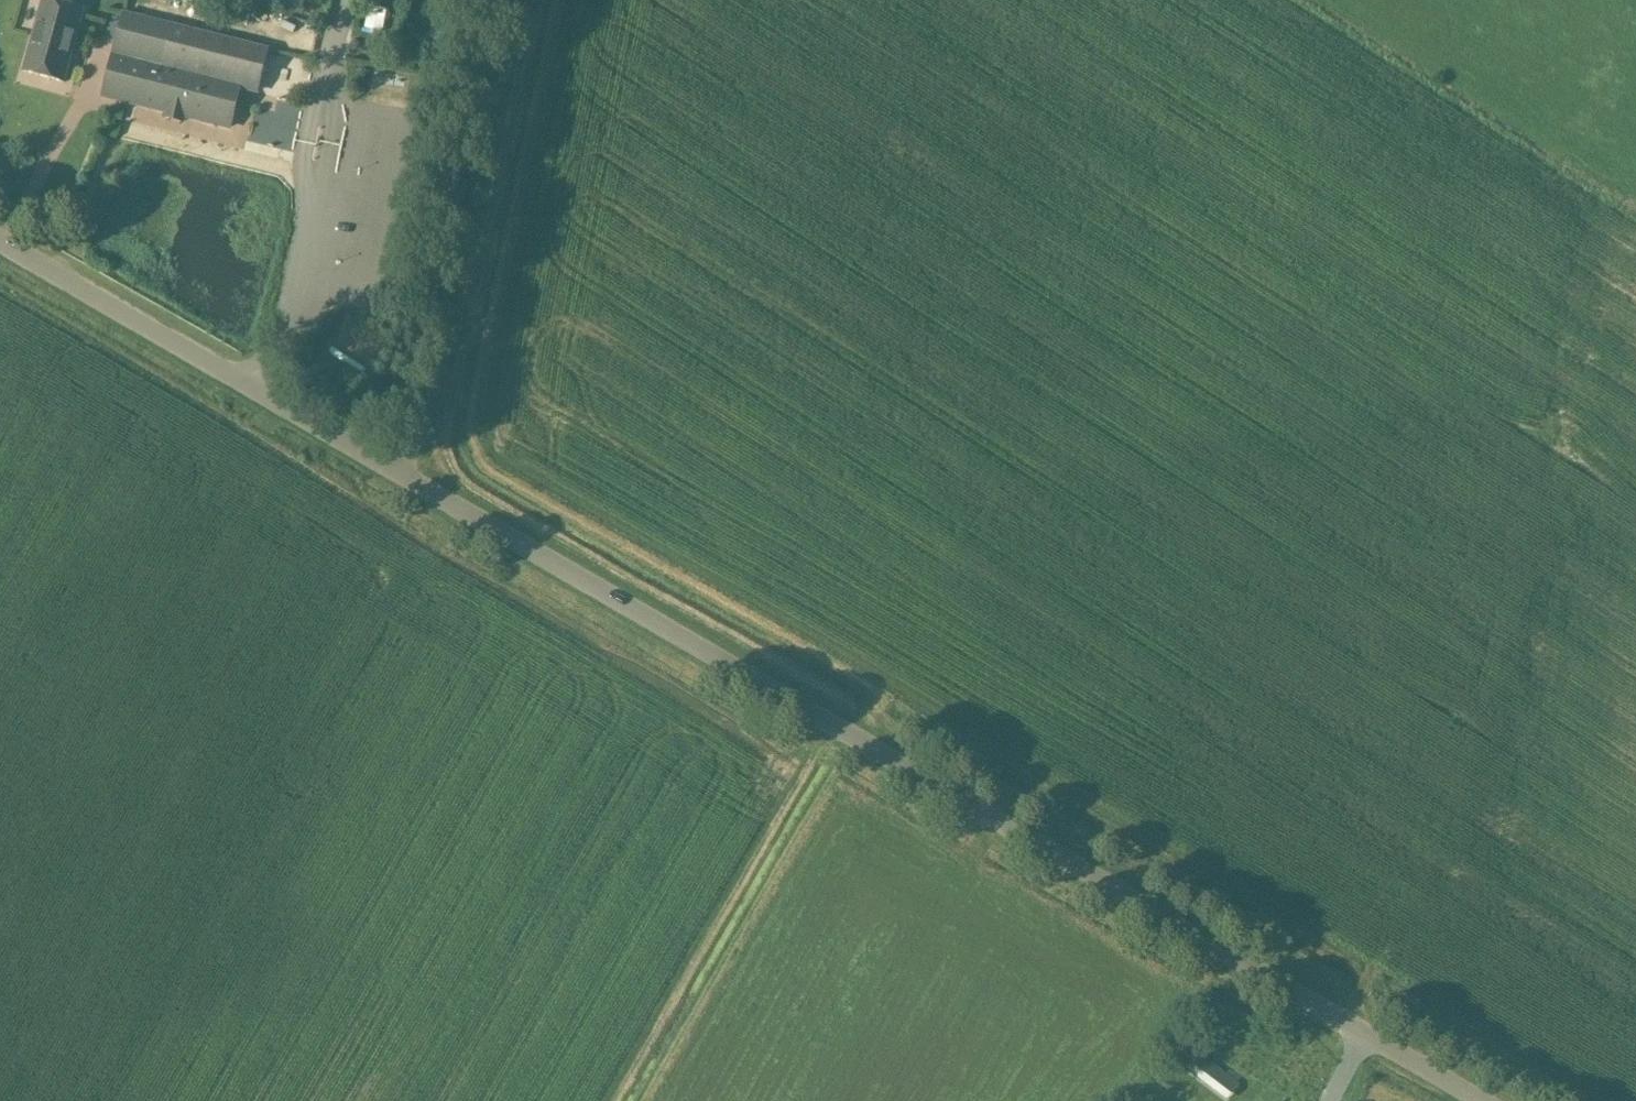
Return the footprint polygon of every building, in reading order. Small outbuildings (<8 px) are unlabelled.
[(65,82),(84,11),(42,0),(23,71),(65,82)] [(113,66),(105,98),(138,106),(165,112),(163,119),(184,124),(186,118),(232,129),(243,87),(257,91),(265,59),(267,51),(191,33),(125,17),(113,66)] [(1203,1055),(1191,1071),(1205,1081),(1217,1066),(1203,1055)]
